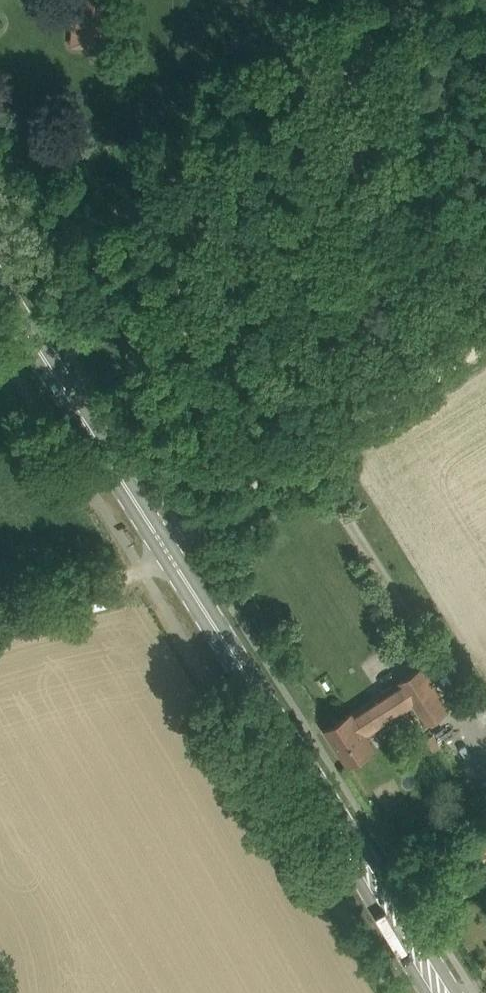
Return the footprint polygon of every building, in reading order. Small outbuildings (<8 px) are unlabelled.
[(106,37),(109,0),(77,0),(74,35),(106,37)] [(133,311),(140,321),(142,320),(144,322),(153,317),(143,302),(134,308),(136,310),(133,311)] [(376,748),(367,734),(415,702),(428,722),(451,707),(423,664),(324,728),(348,765),(376,748)] [(442,747),(433,733),(422,740),(431,754),(442,747)] [(485,855),(485,828),(472,837),(484,856),(485,855)]
